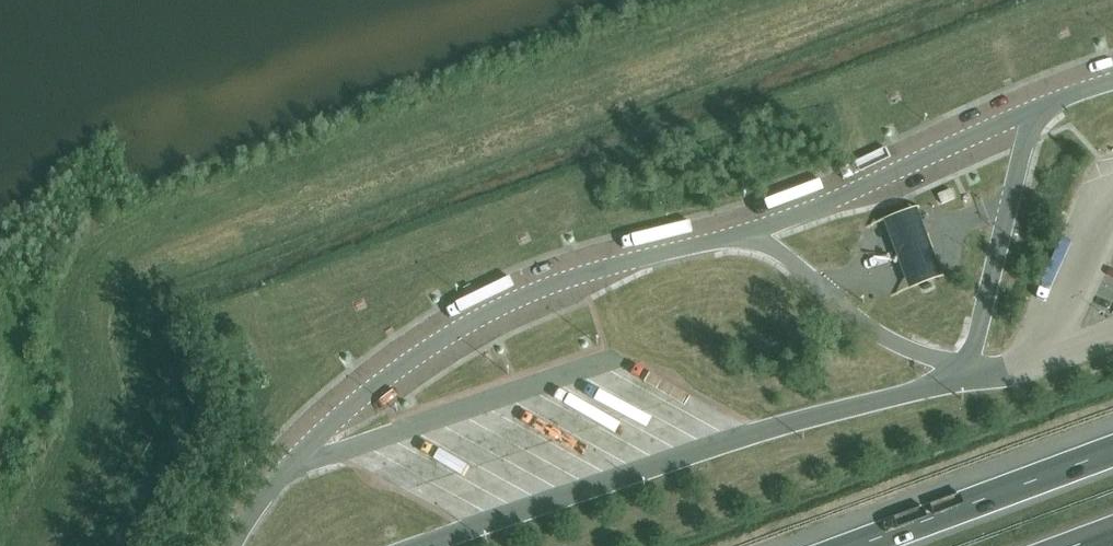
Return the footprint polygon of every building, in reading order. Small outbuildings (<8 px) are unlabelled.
[(919,209),(883,222),(895,252),(909,287),(945,273),(931,237),(919,209)] [(663,394),(657,403),(680,416),(685,407),(663,394)]
